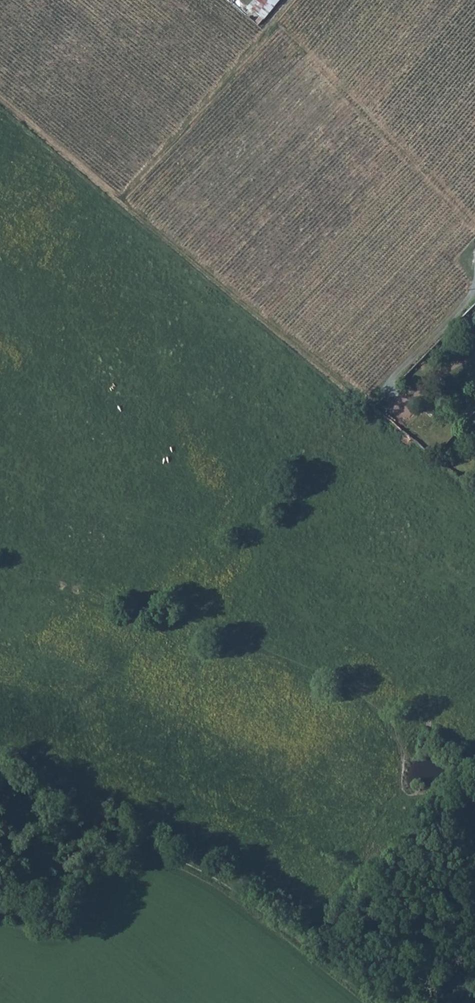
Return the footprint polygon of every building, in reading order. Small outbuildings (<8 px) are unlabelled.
[(282,0),(254,0),(249,6),(267,19),(282,0)]
